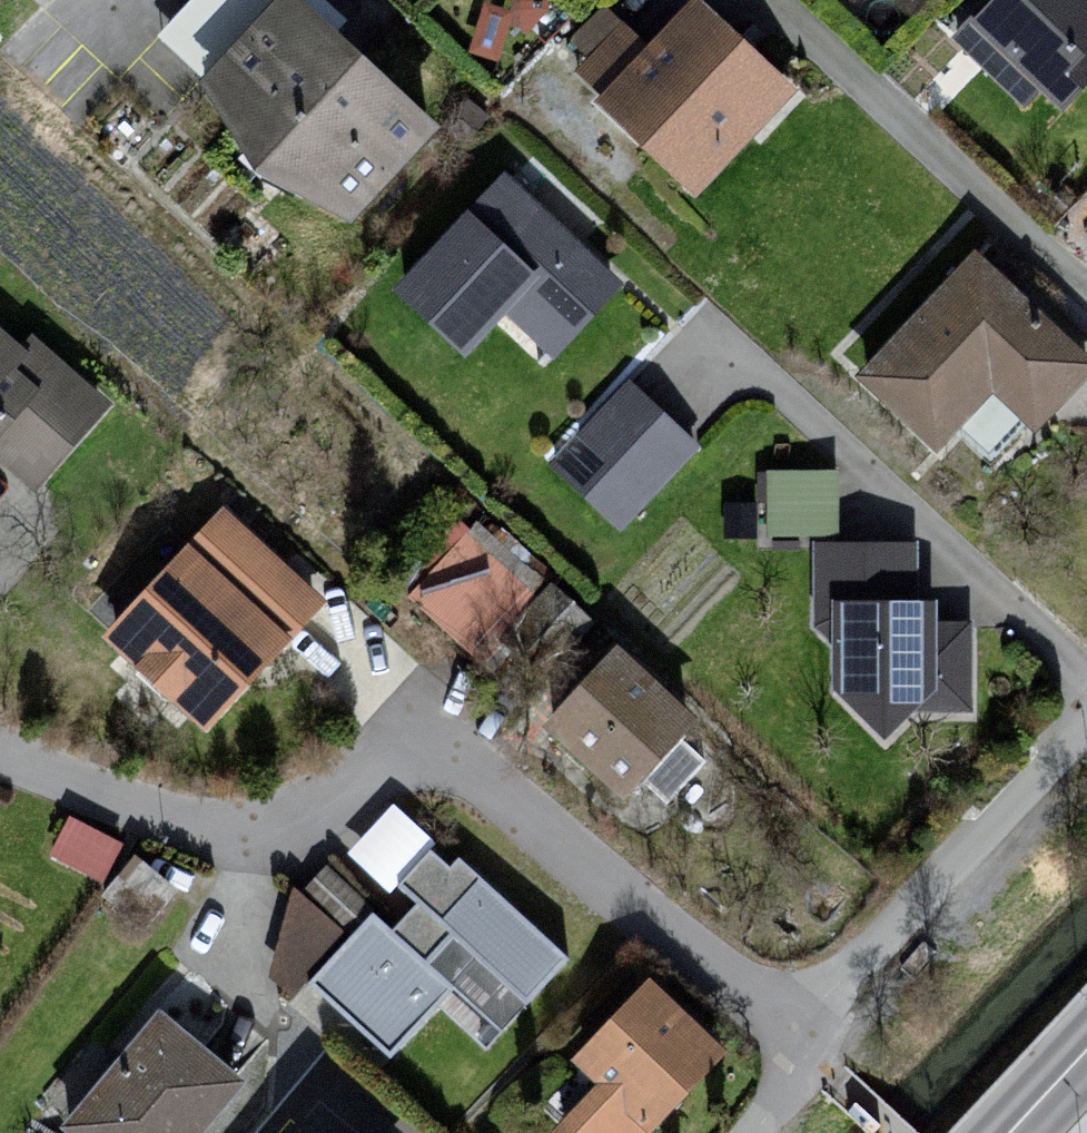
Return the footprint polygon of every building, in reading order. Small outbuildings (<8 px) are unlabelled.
[(279,0),(205,0),(163,45),(372,235),(461,137),(310,0),(308,0),(294,14),(279,0)] [(963,40),(1029,101),(1044,84),(1076,113),(1086,102),(1086,100),(1074,88),(1086,74),(1086,0),(1001,0),(963,40)] [(804,104),(703,9),(657,57),(608,12),(565,57),(613,103),(607,110),(708,205),(804,104)] [(633,295),(514,180),(402,295),(476,366),(516,326),(561,369),(633,295)] [(984,257),(867,383),(949,459),(959,449),(993,481),(1035,436),(1045,446),(1086,401),(1086,353),(984,257)] [(0,327),(0,465),(1,464),(38,503),(120,417),(0,327)] [(704,459),(633,389),(553,470),(625,540),(704,459)] [(765,526),(841,528),(843,465),(768,463),(765,526)] [(223,509),(104,639),(213,739),(332,609),(223,509)] [(389,571),(475,666),(535,610),(438,513),(389,571)] [(918,557),(814,558),(832,695),(897,752),(928,716),(971,716),(966,612),(919,614),(918,557)] [(626,658),(555,736),(641,812),(709,733),(626,658)] [(72,805),(50,847),(104,875),(126,834),(72,805)] [(401,943),(433,971),(460,994),(507,1046),(578,973),(464,868),(456,876),(433,858),(403,892),(424,917),(401,943)] [(401,943),(375,922),(317,993),(398,1067),(460,994),(433,971),(401,943)] [(586,1071),(610,1098),(578,1132),(672,1132),(744,1063),(662,986),(586,1071)] [(77,1132),(228,1132),(259,1098),(173,1023),(77,1132)]
